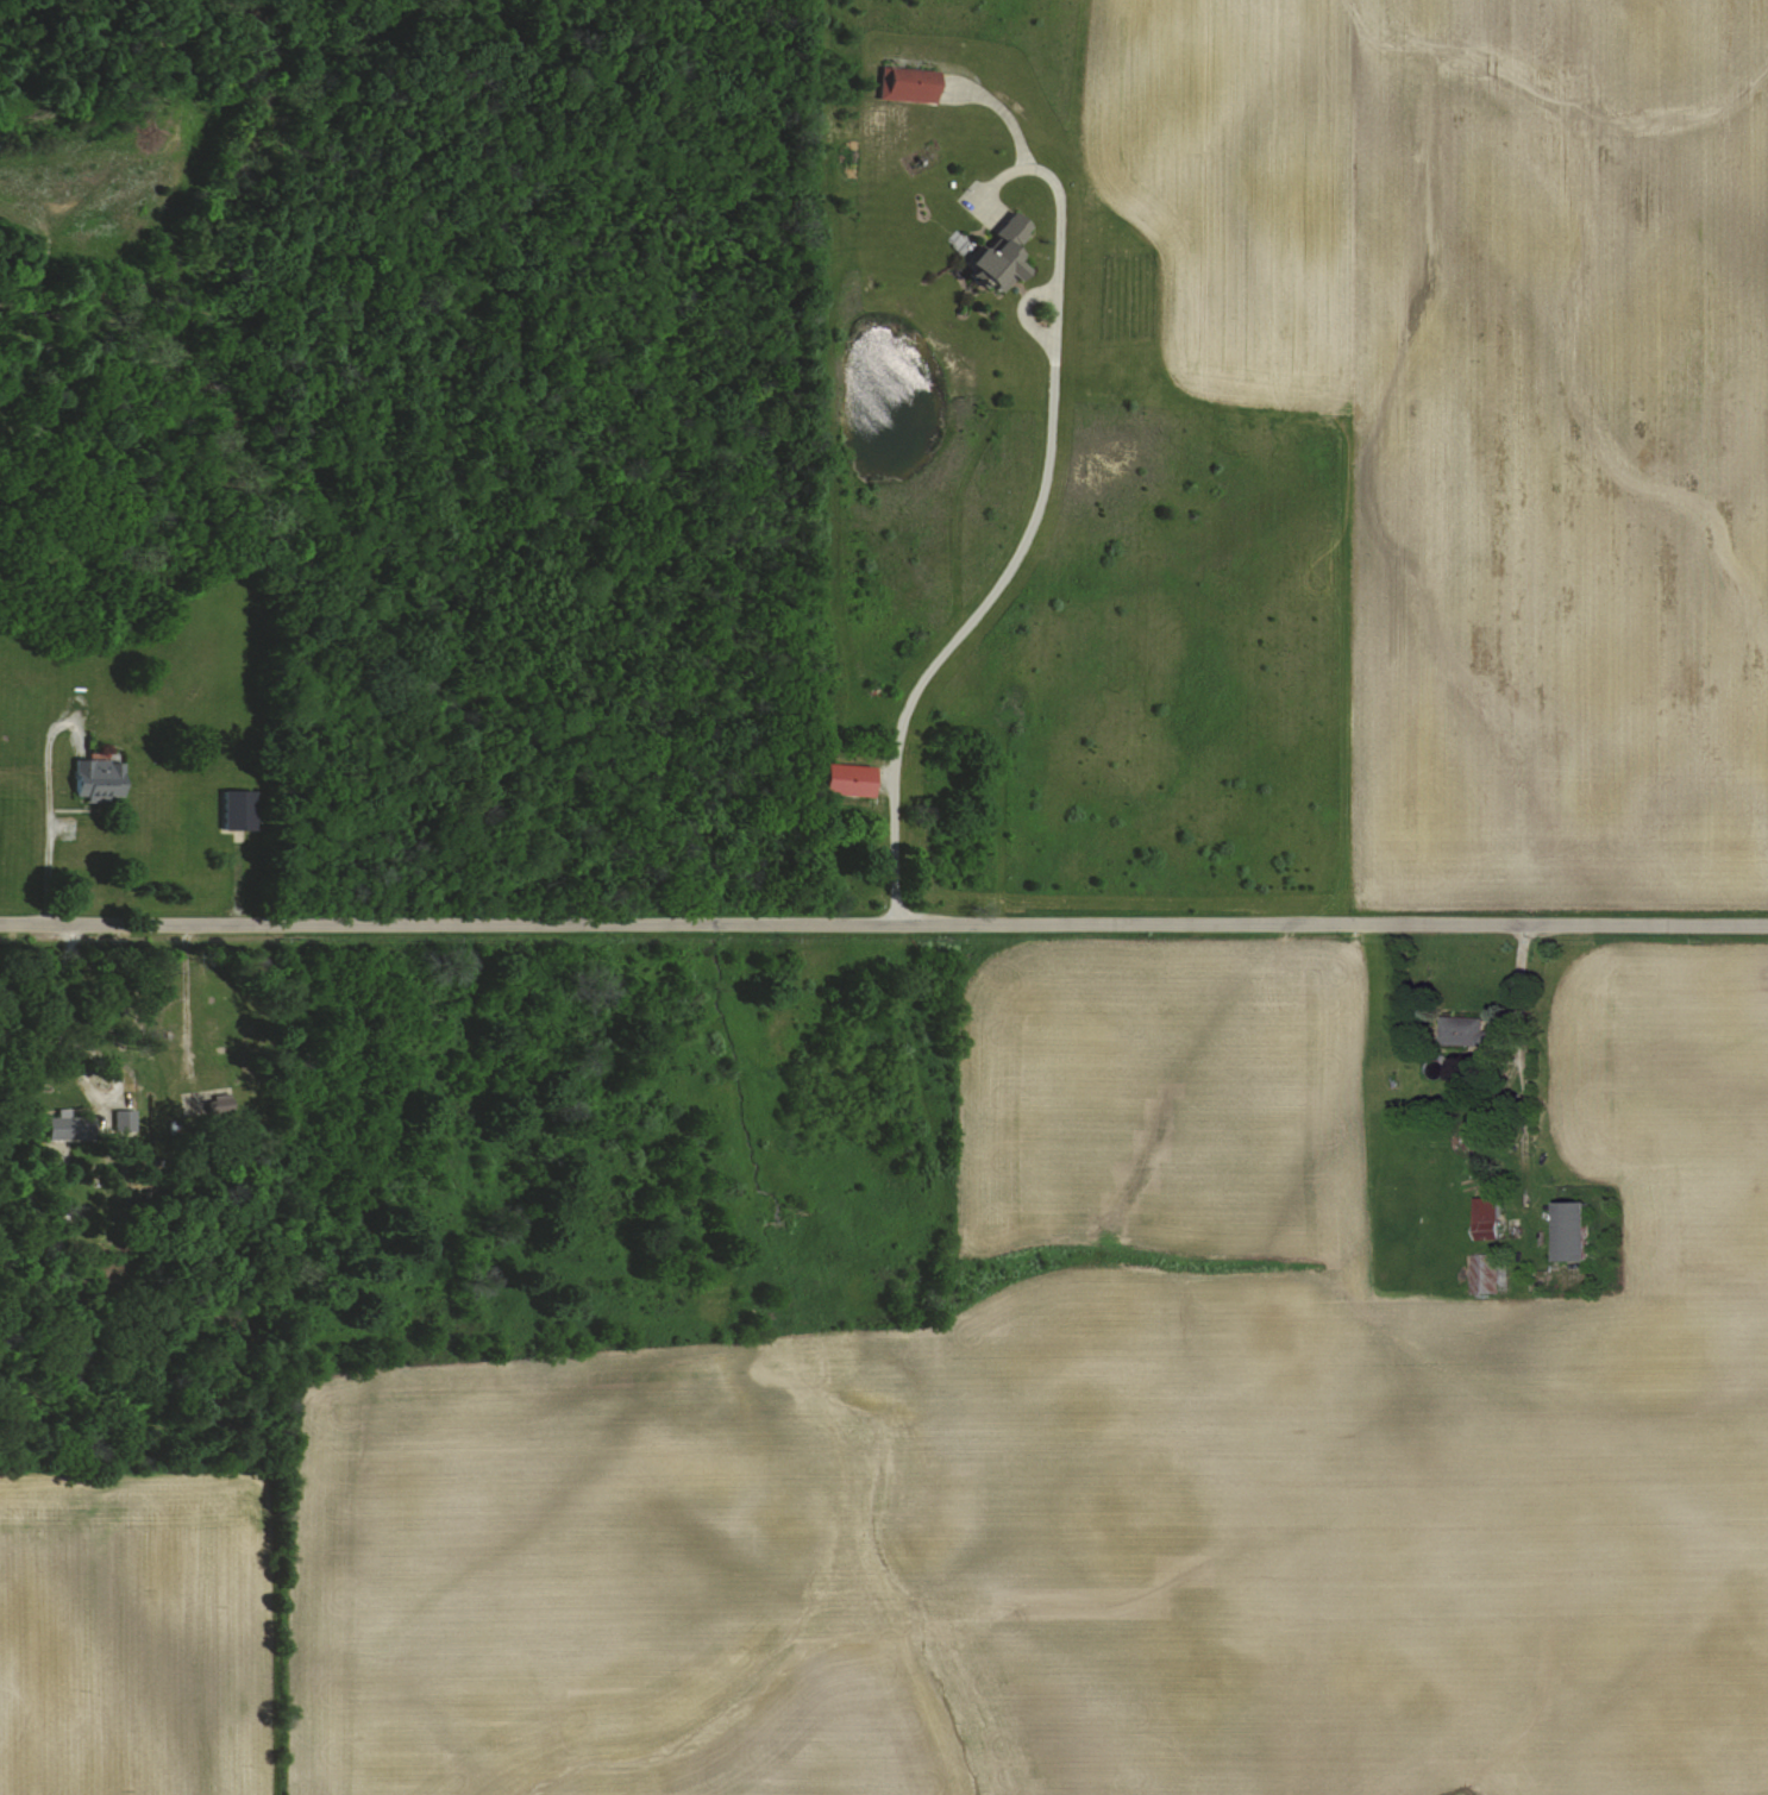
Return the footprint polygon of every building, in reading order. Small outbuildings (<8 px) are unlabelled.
[(943,103),(944,71),(894,69),(893,78),(883,78),(882,101),(943,103)] [(1015,221),(1000,232),(1007,241),(997,250),(994,246),(977,259),(1002,291),(1023,276),(1025,279),(1037,270),(1026,256),(1031,252),(1022,241),(1039,228),(1031,217),(1019,226),(1015,221)] [(78,795),(91,795),(91,799),(131,800),(131,760),(78,759),(78,795)] [(830,793),(879,795),(881,766),(832,764),(830,793)] [(229,830),(257,829),(256,790),(228,791),(229,830)] [(1487,1016),(1452,1017),(1453,1042),(1488,1041),(1487,1016)] [(96,1141),(97,1118),(58,1117),(57,1129),(52,1129),(52,1140),(96,1141)] [(1487,1240),(1500,1239),(1499,1233),(1511,1233),(1509,1197),(1485,1198),(1487,1240)] [(1600,1201),(1569,1202),(1571,1261),(1602,1260),(1600,1201)] [(1509,1255),(1472,1256),(1473,1294),(1510,1293),(1509,1255)]
